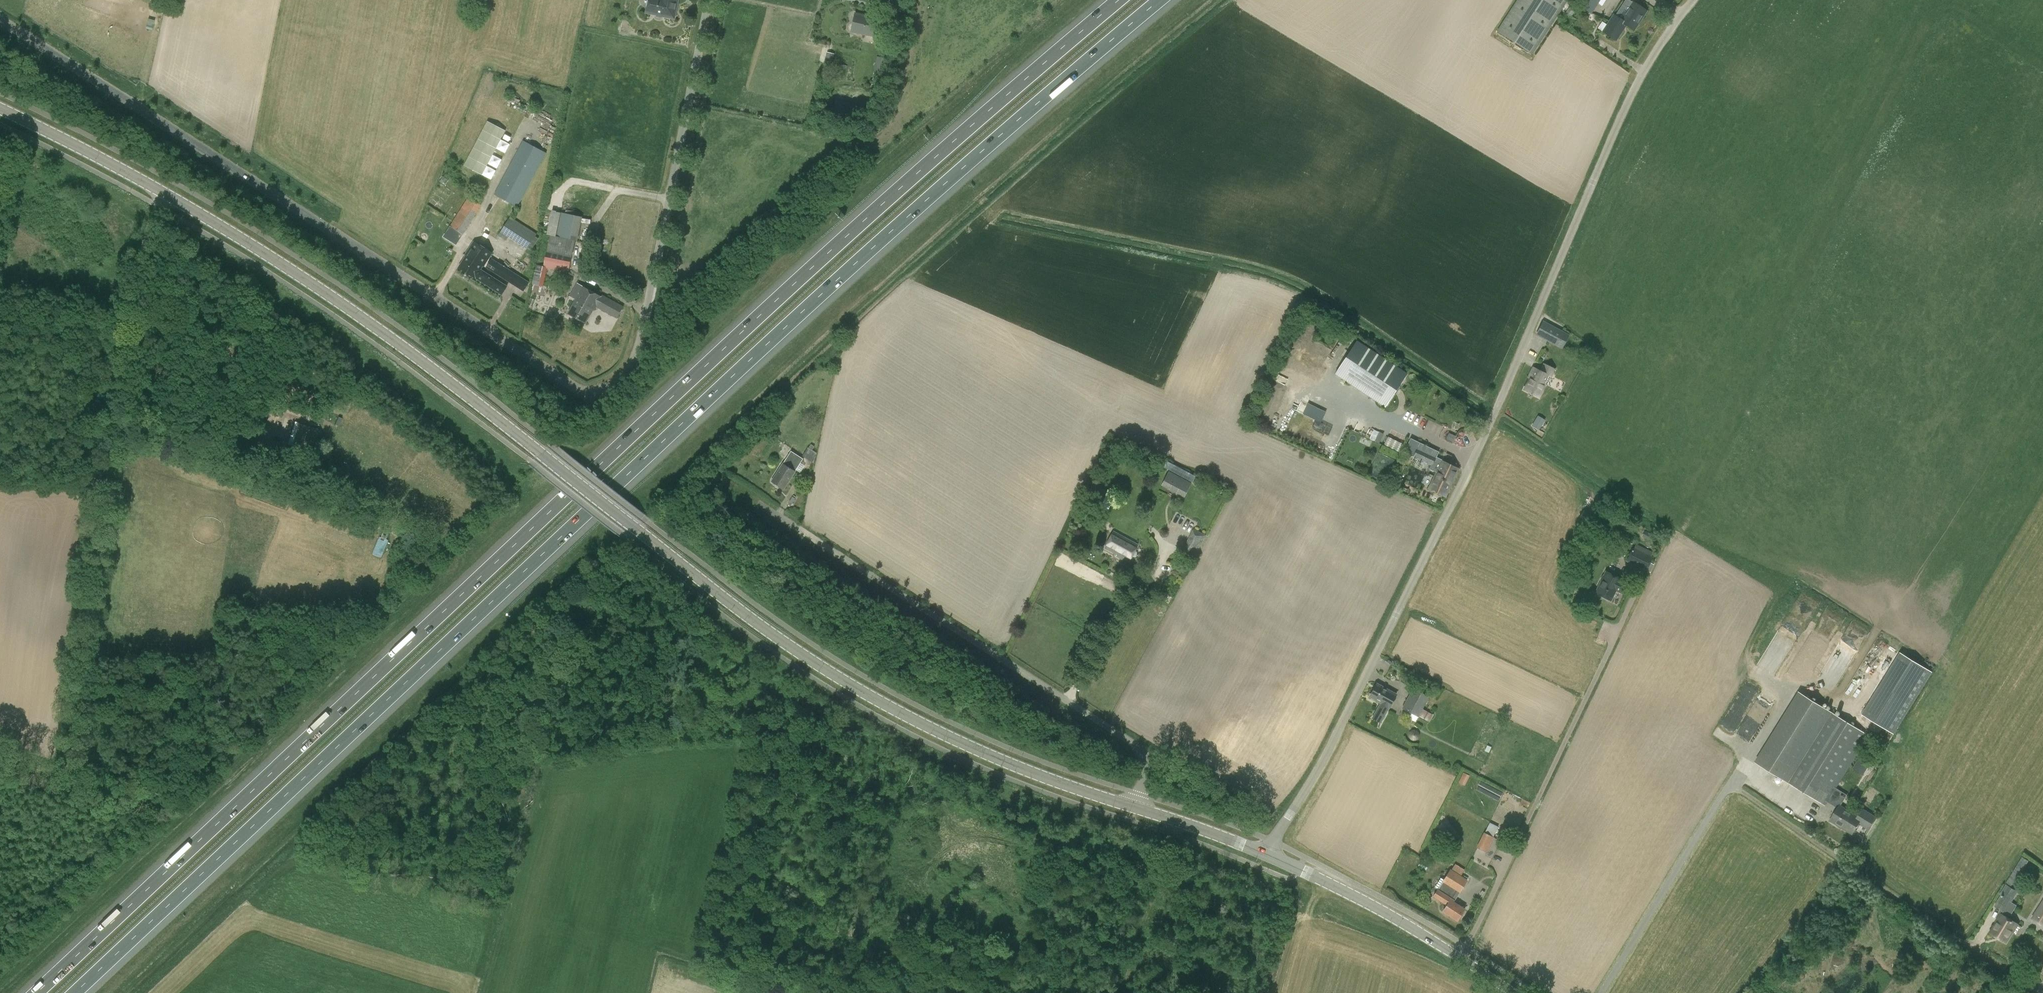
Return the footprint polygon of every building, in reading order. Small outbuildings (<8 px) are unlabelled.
[(679,0),(649,0),(646,13),(674,19),(679,0)] [(1497,34),(1532,55),(1554,21),(1567,0),(1519,0),(1497,34)] [(1600,0),(1581,0),(1578,5),(1591,14),(1600,0)] [(1625,25),(1633,31),(1646,11),(1633,3),(1621,20),(1614,16),(1607,25),(1602,21),(1597,29),(1603,33),(1616,41),(1625,25)] [(888,30),(897,31),(899,23),(897,22),(898,13),(891,12),(888,30)] [(877,37),(881,19),(855,13),(851,31),(877,37)] [(887,59),(877,56),(873,73),(884,75),(887,59)] [(547,153),(523,140),(494,194),(519,207),(547,153)] [(457,230),(463,234),(482,205),(468,197),(450,226),(457,230)] [(546,252),(538,251),(532,284),(544,287),(548,268),(569,273),(575,241),(577,241),(582,217),(551,211),(547,234),(550,235),(546,252)] [(510,217),(498,235),(506,241),(509,237),(527,249),(528,248),(531,250),(539,238),(536,236),(537,234),(510,217)] [(457,230),(453,235),(460,240),(463,234),(457,230)] [(466,258),(459,267),(477,278),(503,294),(507,286),(482,269),(484,266),(489,257),(492,253),(474,242),(464,257),(466,258)] [(492,258),(486,267),(515,286),(521,277),(492,258)] [(602,296),(601,296),(582,285),(575,299),(576,300),(569,313),(586,323),(594,309),(595,310),(597,306),(618,317),(624,306),(603,295),(602,296)] [(1548,341),(1555,344),(1562,348),(1568,336),(1561,332),(1541,323),(1535,335),(1548,341)] [(1354,344),(1334,374),(1374,400),(1385,407),(1395,392),(1399,386),(1407,373),(1388,361),(1357,340),(1354,344)] [(1540,371),(1533,368),(1528,378),(1529,378),(1524,390),(1539,397),(1545,385),(1547,385),(1554,369),(1543,364),(1540,371)] [(1279,400),(1287,381),(1278,377),(1269,396),(1279,400)] [(1331,427),(1325,425),(1328,418),(1330,418),(1333,410),(1321,406),(1312,428),(1328,435),(1331,427)] [(1538,416),(1532,426),(1538,430),(1544,419),(1538,416)] [(1374,441),(1379,442),(1383,433),(1378,431),(1374,441)] [(1449,433),(1445,440),(1451,443),(1455,436),(1449,433)] [(1386,438),(1385,445),(1393,447),(1394,440),(1386,438)] [(1458,469),(1442,461),(1435,458),(1438,452),(1411,438),(1404,451),(1431,465),(1430,468),(1437,472),(1429,488),(1445,496),(1458,469)] [(808,447),(803,455),(814,463),(817,452),(808,447)] [(784,489),(795,472),(803,459),(791,451),(783,464),(772,481),(784,489)] [(1169,471),(1161,485),(1184,497),(1192,482),(1169,471)] [(1612,522),(1624,531),(1632,521),(1619,512),(1612,522)] [(1193,529),(1182,550),(1194,556),(1206,535),(1195,529),(1193,529)] [(1128,562),(1131,556),(1132,556),(1134,557),(1136,556),(1137,554),(1137,552),(1136,551),(1134,550),(1137,544),(1114,532),(1105,548),(1117,554),(1117,556),(1128,562)] [(1626,561),(1646,571),(1653,557),(1647,554),(1648,550),(1635,543),(1626,561)] [(1611,600),(1615,590),(1622,593),(1626,585),(1619,582),(1621,579),(1605,572),(1595,593),(1611,600)] [(1872,730),(1889,741),(1932,673),(1901,654),(1863,715),(1876,723),(1872,730)] [(1370,697),(1380,702),(1371,718),(1381,723),(1387,711),(1389,707),(1396,694),(1377,684),(1370,697)] [(1413,687),(1402,708),(1409,711),(1419,717),(1419,716),(1429,722),(1433,714),(1423,709),(1430,696),(1413,687)] [(1862,809),(1858,817),(1841,806),(1847,795),(1836,788),(1869,736),(1807,697),(1764,767),(1825,805),(1828,802),(1838,808),(1831,820),(1841,826),(1852,833),(1859,823),(1869,828),(1876,817),(1862,809)] [(1853,769),(1863,775),(1873,760),(1872,759),(1862,753),(1853,769)] [(1465,785),(1470,775),(1463,772),(1459,782),(1465,785)] [(1480,784),(1477,789),(1500,800),(1502,794),(1480,784)] [(1444,835),(1453,829),(1446,819),(1438,825),(1444,835)] [(1478,848),(1487,852),(1495,837),(1484,832),(1477,847),(1478,848)] [(2015,868),(2020,872),(2028,860),(2023,857),(2015,868)] [(1433,896),(1447,905),(1442,911),(1456,920),(1464,908),(1454,902),(1468,880),(1467,879),(1468,877),(1464,875),(1463,876),(1461,875),(1465,869),(1455,863),(1452,869),(1450,868),(1433,896)] [(2016,924),(2007,919),(2009,914),(2011,915),(2017,905),(2012,902),(2019,891),(2008,885),(1995,906),(2004,911),(2001,916),(1991,932),(2006,940),(2016,924)] [(2031,918),(2042,926),(2042,899),(2031,918)]
